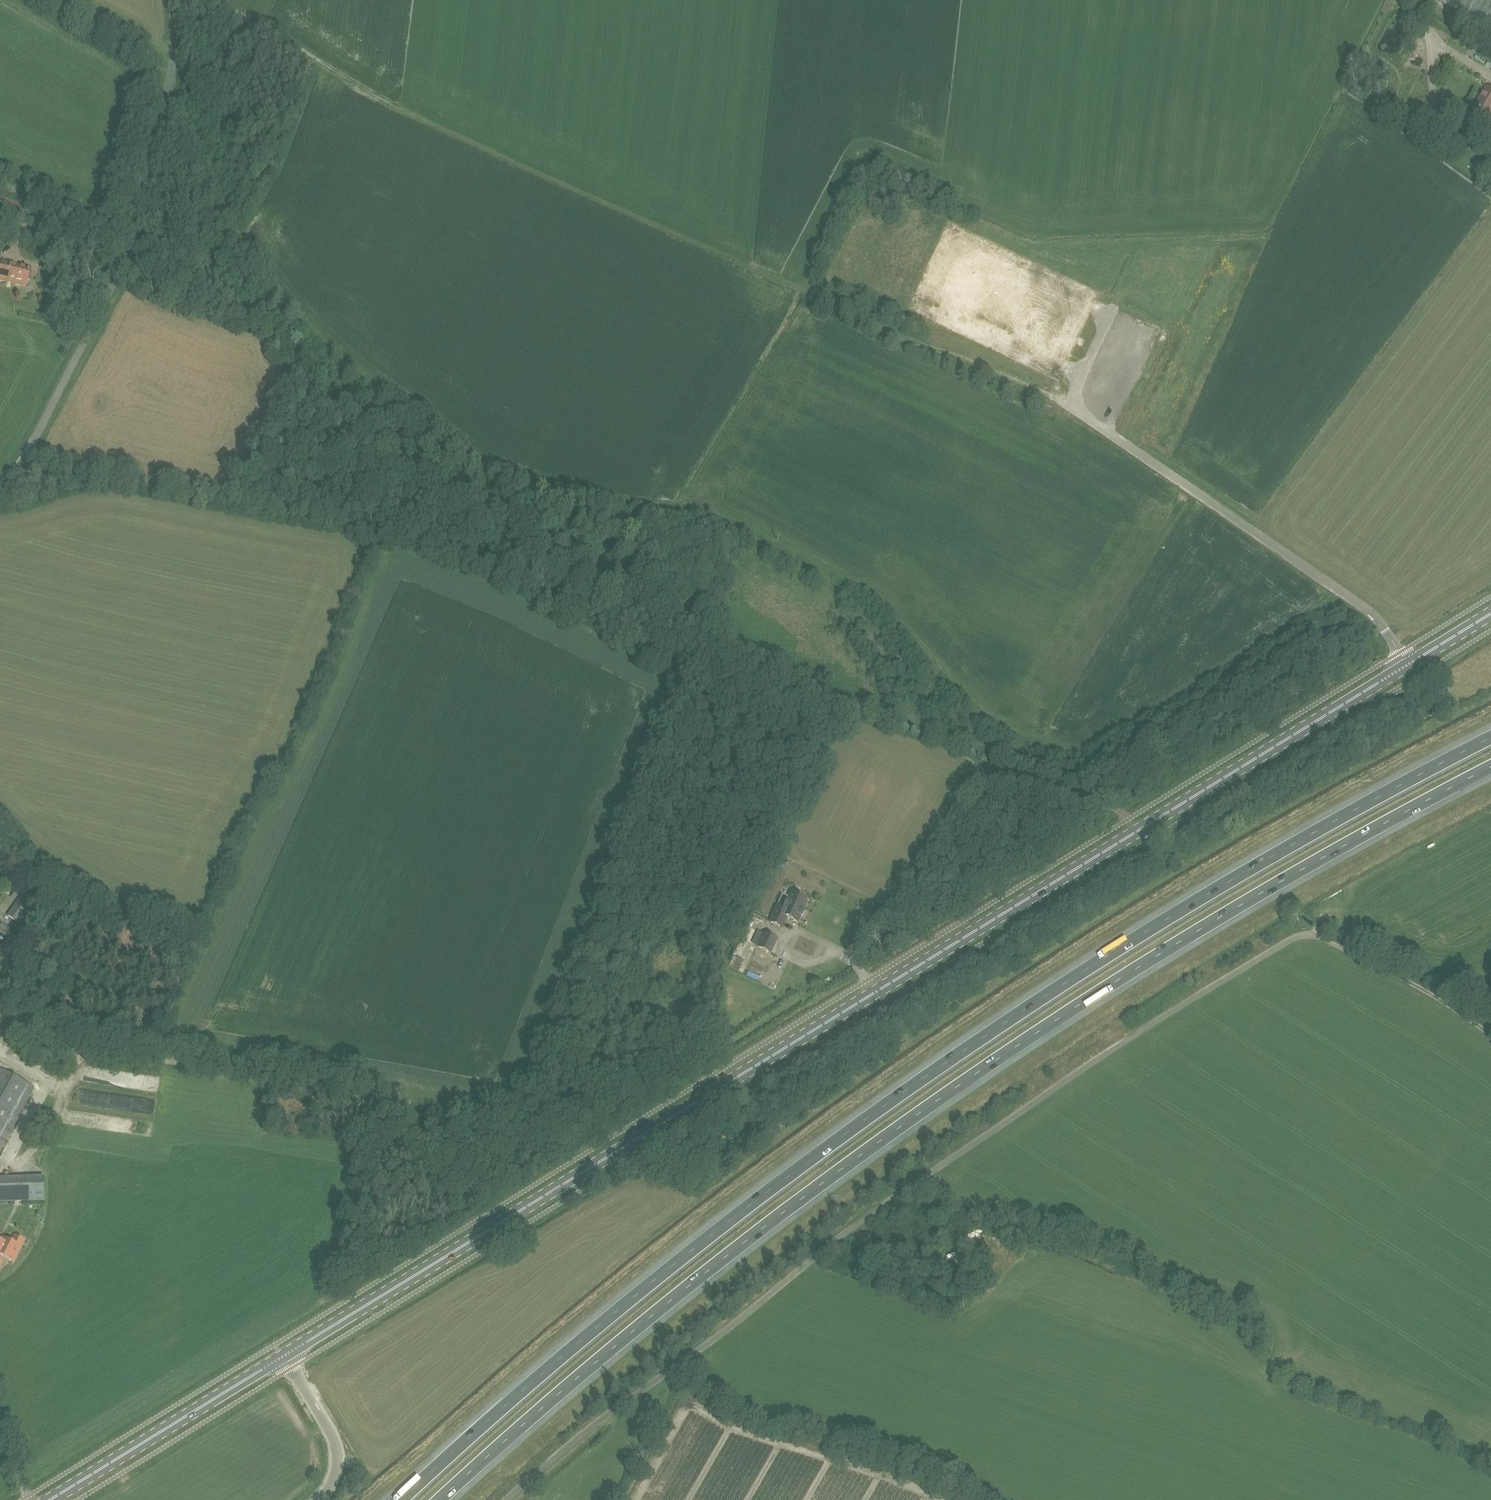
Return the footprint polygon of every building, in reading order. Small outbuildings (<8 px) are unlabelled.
[(1490,31),(1490,0),(1436,0),(1490,31)] [(1490,104),(1490,90),(1486,87),(1478,101),(1485,105),(1488,101),(1490,102),(1490,103),(1490,104)] [(1490,116),(1490,104),(1490,103),(1490,102),(1488,101),(1485,105),(1478,101),(1471,113),(1472,114),(1467,121),(1482,130),(1487,123),(1490,116)] [(1423,129),(1416,125),(1413,130),(1420,134),(1423,129)] [(31,269),(18,266),(3,263),(1,272),(0,272),(0,280),(27,285),(31,269)] [(777,906),(769,922),(782,928),(787,917),(798,922),(801,916),(802,916),(803,916),(805,912),(804,912),(804,911),(803,911),(808,900),(805,899),(806,897),(798,896),(791,893),(783,909),(777,906)] [(20,923),(36,902),(25,894),(9,915),(20,923)] [(23,934),(16,929),(14,932),(0,922),(0,945),(3,947),(9,939),(15,944),(23,934)] [(764,934),(749,928),(744,939),(759,946),(758,947),(771,953),(777,939),(764,933),(764,934)] [(35,1087),(0,1068),(0,1152),(35,1087)] [(0,1179),(0,1202),(45,1201),(44,1178),(0,1179)] [(2,1241),(0,1241),(0,1255),(5,1257),(12,1242),(3,1238),(2,1241)]
